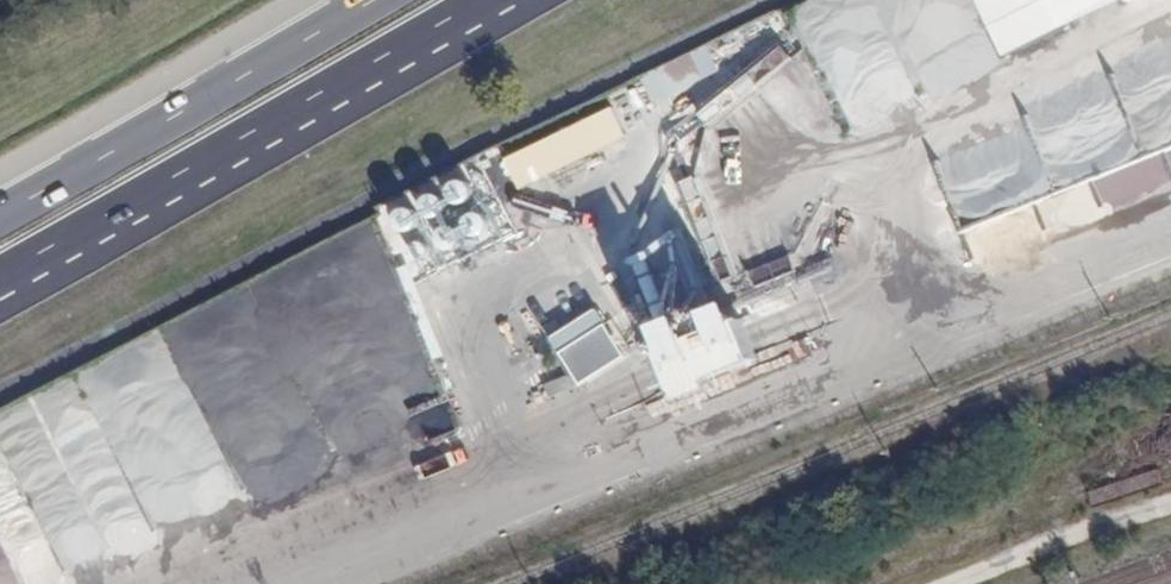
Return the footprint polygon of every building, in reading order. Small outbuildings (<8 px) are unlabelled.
[(649,101),(716,70),(704,44),(637,75),(649,101)] [(708,121),(790,58),(778,44),(697,106),(708,121)] [(1170,165),(1170,99),(1067,119),(1073,151),(1063,153),(1059,130),(1044,133),(1047,147),(987,158),(995,197),(1170,164),(1170,165)] [(608,110),(501,162),(517,195),(623,142),(608,110)] [(404,205),(400,206),(398,208),(396,211),(395,214),(396,217),(397,220),(400,222),(403,223),(407,223),(410,222),(412,219),(414,216),(414,213),(412,210),(410,207),(407,205),(404,205)] [(414,232),(412,234),(410,237),(409,240),(409,243),(410,246),(413,248),(416,250),(419,250),(422,249),(425,246),(426,243),(427,240),(426,237),(424,234),(421,232),(418,232),(414,232)] [(788,257),(745,265),(750,290),(793,282),(788,257)] [(828,263),(810,273),(820,290),(838,280),(828,263)] [(584,309),(606,296),(596,281),(575,295),(584,309)] [(713,310),(742,310),(742,292),(713,293),(713,310)] [(618,316),(606,296),(584,309),(597,330),(605,325),(618,316)] [(562,352),(581,382),(625,355),(605,325),(597,330),(562,352)] [(716,372),(730,367),(716,331),(702,337),(716,372)] [(681,393),(713,381),(696,339),(664,352),(681,393)] [(294,474),(331,462),(309,396),(272,408),(294,474)] [(447,397),(418,409),(430,440),(459,428),(447,397)] [(168,529),(244,486),(195,401),(119,445),(168,529)] [(20,583),(68,583),(39,518),(0,535),(0,538),(20,583)]
